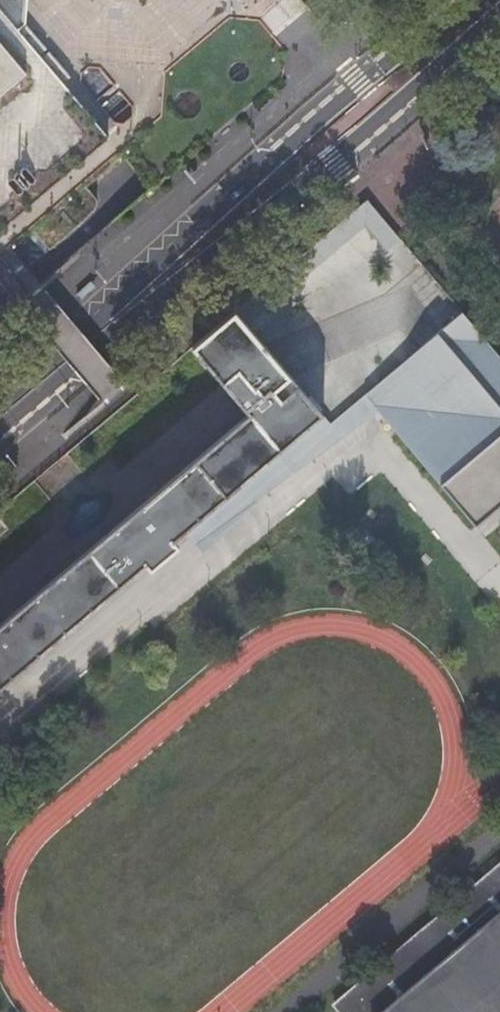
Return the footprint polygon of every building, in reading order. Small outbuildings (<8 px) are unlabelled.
[(19,33),(27,25),(23,20),(24,0),(0,0),(0,11),(19,33)] [(109,140),(78,103),(23,38),(19,33),(0,11),(0,233),(109,140)] [(76,76),(115,124),(132,111),(93,62),(76,76)] [(329,423),(235,311),(191,346),(247,413),(0,622),(0,684),(253,472),(269,491),(341,439),(377,408),(476,525),(499,504),(499,358),(461,312),(329,423)] [(328,1003),(336,1011),(499,1011),(499,857),(328,1003)]
